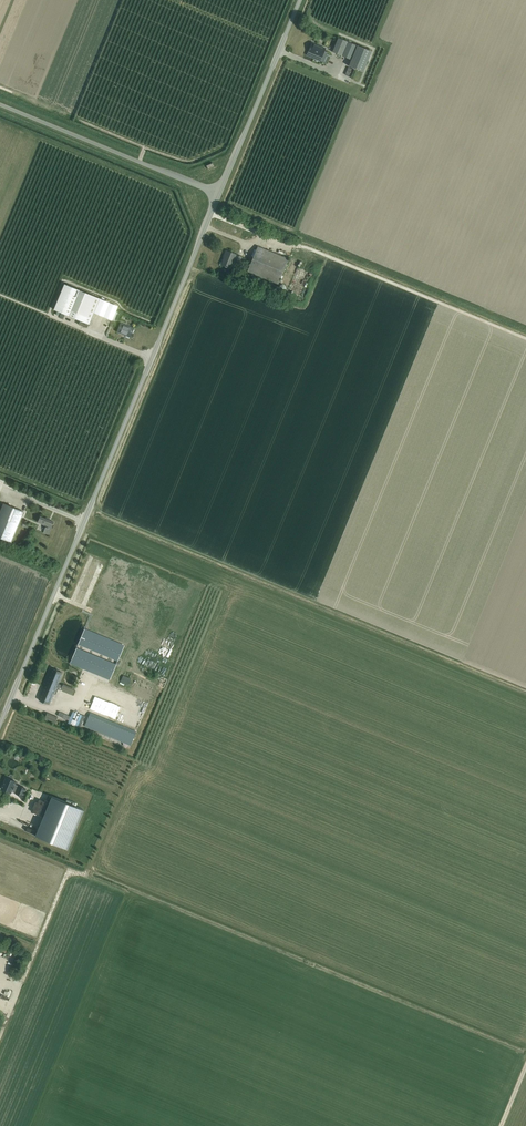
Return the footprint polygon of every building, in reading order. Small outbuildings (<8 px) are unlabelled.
[(338,38),(332,52),(342,56),(348,42),(338,38)] [(322,57),(325,48),(312,42),(308,52),(322,57)] [(348,42),(342,56),(351,60),(357,46),(348,42)] [(371,51),(357,46),(351,60),(348,66),(363,72),(371,51)] [(278,284),(288,259),(258,246),(247,272),(278,284)] [(233,261),(236,255),(226,251),(224,255),(225,255),(221,265),(229,268),(232,261),(233,261)] [(89,324),(94,313),(100,299),(65,284),(54,309),(89,324)] [(94,313),(105,317),(110,303),(100,299),(94,313)] [(110,303),(105,317),(112,320),(118,306),(110,303)] [(130,338),(134,329),(120,323),(117,332),(130,338)] [(24,512),(3,503),(0,512),(0,538),(11,542),(24,512)] [(48,535),(54,522),(40,516),(37,522),(46,526),(43,532),(48,535)] [(85,629),(80,643),(82,644),(88,630),(85,629)] [(88,630),(82,644),(85,645),(90,631),(88,630)] [(90,631),(85,645),(87,646),(93,632),(90,631)] [(93,632),(87,646),(90,647),(95,633),(93,632)] [(95,633),(90,647),(92,648),(98,634),(95,633)] [(98,634),(92,648),(95,649),(100,635),(98,634)] [(100,635),(95,649),(97,650),(103,636),(100,635)] [(103,636),(97,650),(100,651),(105,637),(103,636)] [(105,637),(100,651),(102,652),(108,638),(105,637)] [(108,638),(102,652),(105,653),(110,639),(108,638)] [(110,639),(105,653),(107,654),(113,640),(110,639)] [(113,640),(107,654),(110,655),(116,641),(113,640)] [(116,641),(110,655),(112,656),(118,642),(116,641)] [(118,642),(112,656),(115,657),(121,643),(118,642)] [(121,643),(115,657),(117,658),(123,644),(121,643)] [(77,648),(72,662),(74,663),(80,649),(77,648)] [(80,649),(74,663),(77,664),(82,650),(80,649)] [(82,650),(77,664),(79,665),(85,651),(82,650)] [(85,651),(79,665),(82,666),(87,652),(85,651)] [(87,652),(82,666),(84,667),(90,653),(87,652)] [(90,653),(84,667),(87,668),(93,654),(90,653)] [(93,654),(87,668),(89,669),(95,655),(93,654)] [(95,655),(89,669),(92,670),(98,656),(95,655)] [(98,656),(92,670),(94,671),(100,657),(98,656)] [(100,657),(94,671),(97,672),(103,658),(100,657)] [(103,658),(97,672),(99,673),(105,659),(103,658)] [(105,659),(99,673),(102,674),(108,660),(105,659)] [(108,660),(102,674),(104,675),(110,661),(108,660)] [(110,661),(104,675),(107,676),(113,662),(110,661)] [(113,662),(107,676),(109,677),(115,663),(113,662)] [(45,684),(58,689),(60,684),(58,683),(62,673),(52,668),(45,684)] [(122,676),(120,681),(128,684),(130,679),(122,676)] [(56,694),(58,689),(45,684),(39,700),(49,704),(54,693),(56,694)] [(135,733),(90,714),(85,727),(130,745),(135,733)] [(6,777),(1,789),(11,793),(12,790),(16,792),(16,793),(23,796),(26,789),(19,786),(18,787),(14,785),(16,781),(6,777)] [(52,796),(35,836),(66,849),(83,809),(52,796)]
